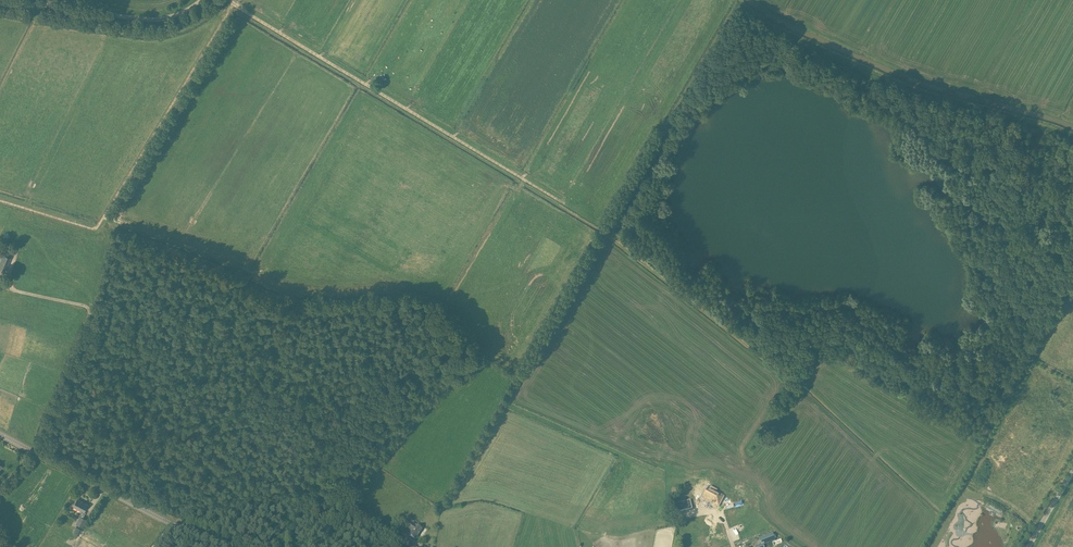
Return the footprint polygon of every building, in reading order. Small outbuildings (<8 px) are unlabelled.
[(3,255),(0,262),(0,270),(4,272),(10,258),(3,255)] [(683,485),(680,490),(685,493),(682,499),(688,502),(695,489),(689,486),(688,487),(683,485)] [(708,490),(704,497),(708,499),(707,500),(712,502),(712,503),(713,503),(715,504),(714,504),(715,504),(716,502),(718,504),(722,498),(708,490)] [(77,499),(74,506),(81,510),(84,511),(88,504),(77,499)] [(83,517),(80,515),(76,523),(83,527),(87,519),(83,517)] [(706,523),(699,535),(709,540),(715,529),(706,523)] [(417,536),(421,529),(415,526),(412,524),(408,530),(411,532),(409,536),(414,540),(415,539),(415,540),(416,540),(417,538),(417,537),(417,536)] [(77,526),(74,533),(80,535),(83,529),(77,526)] [(773,534),(759,539),(761,544),(755,546),(767,546),(767,544),(764,545),(763,544),(775,540),(773,534)] [(724,535),(713,537),(715,546),(726,546),(724,535)]
